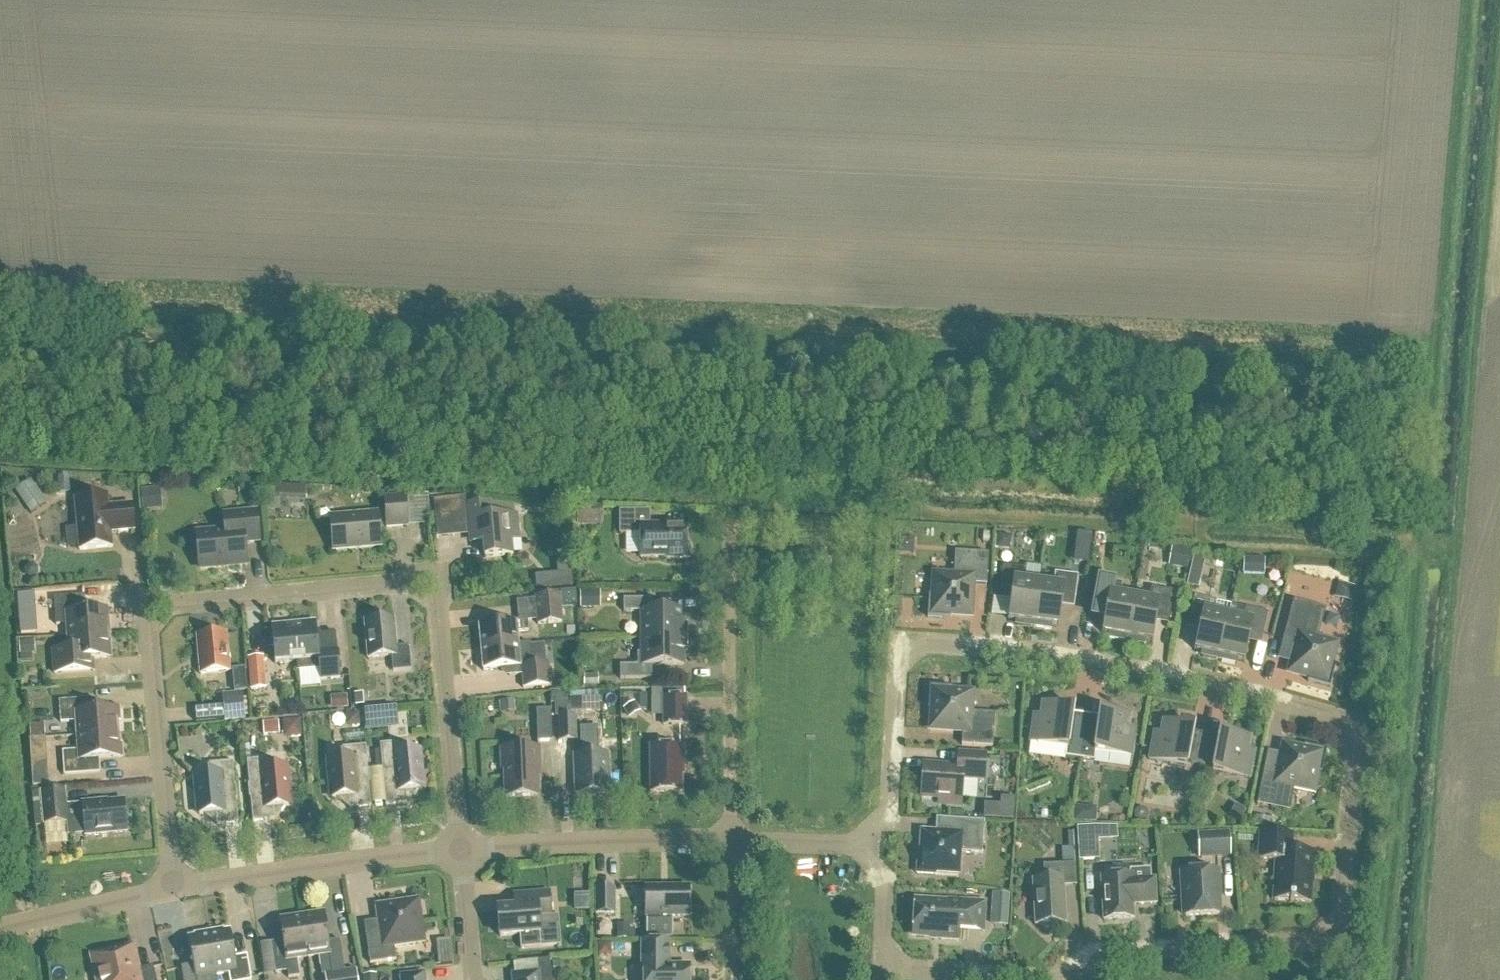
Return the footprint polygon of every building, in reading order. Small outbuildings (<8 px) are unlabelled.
[(46,506),(31,484),(16,494),(31,517),(46,506)] [(140,510),(161,510),(161,488),(140,488),(140,510)] [(75,501),(79,552),(112,549),(111,534),(134,532),(132,506),(108,509),(107,498),(75,501)] [(385,500),(387,529),(408,528),(406,498),(385,500)] [(434,500),(436,537),(465,535),(463,498),(434,500)] [(491,505),(467,507),(470,537),(483,535),(485,559),(513,557),(511,541),(519,541),(517,516),(492,519),(491,505)] [(601,526),(601,509),(577,509),(578,526),(601,526)] [(665,559),(665,561),(689,560),(689,547),(687,547),(686,526),(650,527),(650,512),(619,513),(619,536),(640,536),(641,560),(665,559)] [(231,517),(232,533),(202,536),(198,540),(200,569),(246,565),(244,544),(258,542),(256,515),(231,517)] [(378,515),(331,519),(334,552),(380,548),(378,515)] [(1074,561),(1088,563),(1092,535),(1077,533),(1074,561)] [(1173,543),(1169,565),(1188,568),(1192,546),(1173,543)] [(929,597),(927,619),(950,621),(950,616),(970,617),(972,586),(986,587),(988,556),(955,554),(954,578),(935,577),(933,597),(929,597)] [(1197,589),(1206,558),(1194,555),(1185,586),(1197,589)] [(1265,577),(1266,562),(1245,562),(1245,576),(1265,577)] [(999,595),(1012,597),(1009,621),(1016,622),(1016,627),(1033,629),(1039,585),(1024,583),(1026,571),(1003,568),(999,595)] [(564,572),(534,576),(536,586),(565,581),(564,572)] [(1039,585),(1033,629),(1050,631),(1051,627),(1058,628),(1061,603),(1074,605),(1078,578),(1055,575),(1053,587),(1039,585)] [(1094,608),(1107,610),(1103,635),(1110,636),(1109,641),(1126,644),(1134,599),(1120,597),(1122,585),(1099,581),(1094,608)] [(16,611),(43,610),(43,589),(15,591),(16,611)] [(1134,599),(1126,644),(1144,647),(1144,642),(1152,643),(1156,619),(1169,621),(1174,594),(1151,590),(1149,602),(1134,599)] [(601,594),(581,595),(582,611),(601,611),(601,594)] [(560,595),(535,597),(537,626),(563,624),(560,595)] [(85,598),(54,600),(56,627),(67,626),(68,639),(109,636),(107,612),(86,613),(85,598)] [(1202,653),(1201,658),(1218,662),(1228,618),(1214,615),(1217,603),(1194,598),(1188,625),(1201,628),(1195,652),(1202,653)] [(651,601),(623,601),(624,614),(641,613),(641,640),(687,640),(687,626),(683,627),(683,613),(651,613),(651,601)] [(1331,666),(1336,647),(1317,642),(1325,611),(1294,602),(1284,640),(1298,644),(1290,674),(1309,679),(1307,684),(1329,690),(1335,667),(1331,666)] [(1228,618),(1218,662),(1235,666),(1236,661),(1244,663),(1249,639),(1262,641),(1268,615),(1245,610),(1242,621),(1228,618)] [(394,620),(364,623),(368,660),(391,658),(393,673),(411,672),(409,648),(396,649),(394,620)] [(519,646),(518,634),(529,633),(528,623),(478,628),(480,650),(519,646)] [(294,626),(297,664),(309,662),(310,672),(319,671),(320,682),(340,680),(336,635),(317,637),(316,624),(294,626)] [(294,626),(272,628),(275,666),(297,664),(294,626)] [(197,638),(200,676),(230,673),(226,635),(197,638)] [(89,662),(110,660),(109,636),(68,639),(69,651),(53,653),(55,676),(90,673),(89,662)] [(687,640),(641,640),(641,655),(637,655),(637,667),(620,667),(620,681),(652,681),(652,667),(684,667),(683,653),(687,653),(687,640)] [(519,646),(480,650),(482,672),(509,669),(510,678),(522,677),(523,690),(551,687),(548,665),(532,667),(530,645),(519,646)] [(266,691),(264,658),(248,659),(251,692),(266,691)] [(233,691),(247,691),(245,669),(232,669),(233,691)] [(931,731),(962,733),(962,747),(992,749),(994,716),(970,715),(971,695),(952,694),(952,689),(929,688),(928,711),(932,711),(931,731)] [(347,707),(347,694),(331,695),(331,708),(347,707)] [(663,699),(664,727),(686,727),(686,699),(663,699)] [(246,723),(244,700),(223,702),(225,724),(246,723)] [(118,735),(118,724),(121,724),(120,711),(96,713),(95,701),(59,703),(61,725),(77,724),(78,738),(118,735)] [(1034,717),(1030,745),(1066,750),(1065,759),(1080,761),(1086,716),(1073,715),(1073,710),(1042,706),(1040,718),(1034,717)] [(536,712),(537,744),(552,743),(551,712),(536,712)] [(389,729),(387,714),(367,715),(368,731),(389,729)] [(1129,730),(1130,718),(1099,714),(1099,718),(1086,716),(1080,761),(1094,763),(1095,754),(1132,759),(1135,731),(1129,730)] [(559,719),(560,743),(576,743),(575,718),(559,719)] [(284,722),(285,738),(300,737),(299,721),(284,722)] [(1206,736),(1193,734),(1194,729),(1163,723),(1160,736),(1154,735),(1149,762),(1186,769),(1187,764),(1200,766),(1206,736)] [(1213,769),(1212,774),(1250,781),(1255,754),(1248,753),(1250,740),(1220,734),(1219,739),(1206,736),(1200,766),(1213,769)] [(99,761),(123,759),(122,747),(119,747),(118,735),(78,738),(79,753),(63,754),(64,777),(100,775),(99,761)] [(421,780),(419,764),(423,760),(419,756),(418,752),(414,752),(410,749),(406,753),(404,753),(403,744),(380,746),(382,770),(381,770),(382,783),(383,783),(385,807),(407,805),(406,793),(410,793),(414,796),(418,792),(422,792),(422,788),(425,784),(421,780)] [(368,772),(366,747),(342,750),(343,759),(340,759),(336,756),(332,760),(329,760),(329,764),(326,769),(330,772),(331,788),(328,793),(332,796),(332,800),(336,800),(340,803),(344,799),(348,799),(349,811),(371,809),(369,785),(370,785),(369,771),(368,772)] [(1263,776),(1257,806),(1289,813),(1294,789),(1313,793),(1317,773),(1322,774),(1326,752),(1304,747),(1303,752),(1283,748),(1277,779),(1263,776)] [(684,769),(683,749),(650,749),(651,794),(682,794),(682,769),(684,769)] [(538,750),(501,751),(502,765),(504,764),(506,799),(538,798),(537,772),(539,772),(538,750)] [(939,800),(939,806),(961,807),(962,785),(967,781),(984,782),(986,756),(958,755),(957,769),(923,767),(921,799),(939,800)] [(607,756),(575,758),(576,796),(608,795),(607,756)] [(288,796),(287,780),(290,776),(286,772),(285,768),(282,769),(277,765),(273,769),(271,770),(270,760),(247,763),(249,787),(248,787),(249,800),(250,800),(253,824),(274,822),(273,810),(277,809),(281,813),(285,809),(289,808),(289,804),(292,800),(288,796)] [(235,788),(232,764),(209,766),(210,775),(207,776),(203,772),(199,776),(196,777),(196,781),(193,785),(197,788),(198,804),(195,809),(199,812),(199,816),(203,816),(207,820),(211,815),(215,815),(217,827),(238,825),(236,801),(237,801),(236,788),(235,788)] [(69,825),(66,791),(40,794),(43,828),(69,825)] [(983,819),(1014,819),(1014,798),(1000,798),(1000,806),(983,805),(983,819)] [(82,805),(73,805),(76,838),(85,838),(127,834),(124,802),(99,805),(99,803),(82,805)] [(918,852),(916,875),(935,877),(935,874),(958,875),(959,854),(982,856),(984,823),(937,820),(936,835),(922,834),(921,852),(918,852)] [(1098,840),(1116,840),(1116,827),(1077,828),(1077,860),(1098,860),(1098,840)] [(1230,860),(1229,834),(1196,835),(1197,861),(1230,860)] [(1274,902),(1290,903),(1290,905),(1294,905),(1294,903),(1309,904),(1312,854),(1290,853),(1291,837),(1261,836),(1260,862),(1276,862),(1274,902)] [(1061,855),(1062,867),(1043,868),(1044,882),(1033,882),(1035,927),(1066,925),(1063,889),(1076,888),(1074,854),(1061,855)] [(1219,872),(1183,874),(1185,918),(1218,916),(1216,890),(1220,890),(1219,872)] [(1131,882),(1131,877),(1101,879),(1103,922),(1133,920),(1132,907),(1156,906),(1155,881),(1131,882)] [(672,938),(672,918),(689,918),(688,889),(646,890),(646,938),(672,938)] [(614,915),(614,891),(596,891),(596,915),(614,915)] [(992,893),(990,925),(1007,926),(1009,895),(992,893)] [(521,896),(522,910),(497,912),(500,938),(520,937),(521,951),(541,949),(539,935),(540,935),(539,918),(551,917),(549,894),(521,896)] [(364,925),(370,966),(396,962),(394,948),(416,945),(415,936),(423,935),(419,906),(414,902),(376,908),(378,922),(364,925)] [(913,936),(941,938),(941,942),(958,943),(959,928),(984,930),(985,904),(959,903),(959,907),(915,904),(913,936)] [(324,915),(302,919),(308,959),(319,957),(321,975),(324,974),(325,979),(358,979),(357,971),(332,974),(324,915)] [(302,919),(280,922),(283,943),(271,944),(276,975),(288,973),(289,979),(290,979),(299,979),(297,961),(308,959),(302,919)] [(209,934),(216,977),(228,975),(229,979),(251,979),(247,957),(235,959),(230,933),(223,934),(223,931),(209,934)] [(195,939),(189,940),(193,966),(181,969),(183,979),(205,979),(204,979),(216,977),(209,934),(195,936),(195,939)] [(669,943),(641,944),(641,967),(643,966),(643,979),(689,979),(689,967),(669,968),(669,943)] [(91,958),(96,979),(156,979),(153,968),(139,971),(133,948),(91,958)] [(512,977),(512,979),(552,979),(550,961),(537,962),(538,974),(512,977)]
